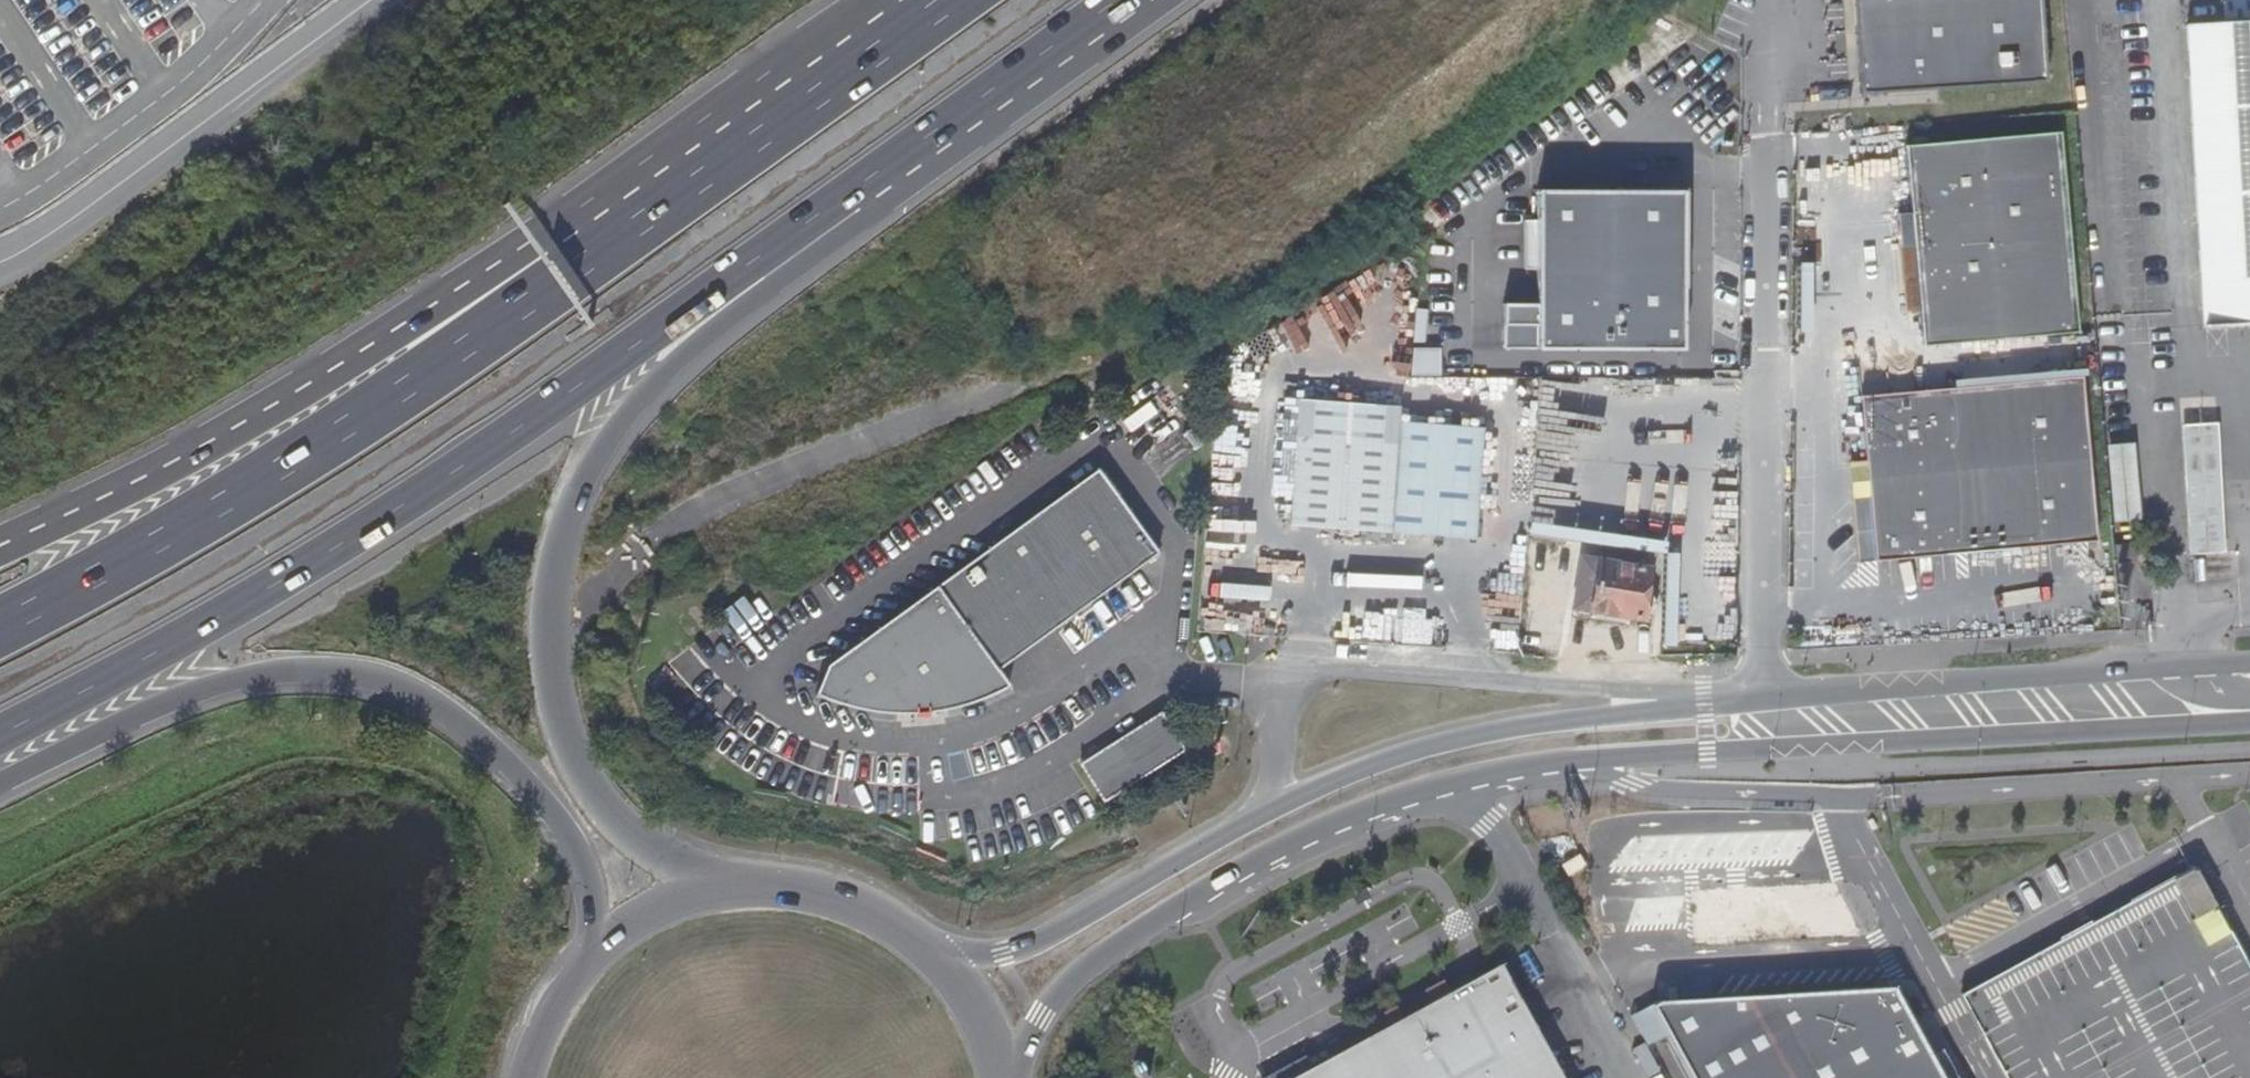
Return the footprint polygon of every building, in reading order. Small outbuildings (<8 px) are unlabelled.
[(1854,92),(2040,81),(2036,0),(1849,0),(1854,92)] [(2219,26),(2249,24),(2249,0),(2219,0),(2219,26)] [(2219,26),(2183,29),(2204,330),(2249,327),(2249,24),(2219,26)] [(1901,142),(1907,209),(1910,245),(1919,342),(2074,329),(2056,129),(1901,142)] [(1621,186),(1621,188),(1540,187),(1540,218),(1527,218),(1526,267),(1539,267),(1539,301),(1505,301),(1505,346),(1684,348),(1685,287),(1687,287),(1689,186),(1621,186)] [(1893,244),(1910,245),(1907,209),(1892,210),(1893,244)] [(1870,561),(1949,554),(1983,551),(2093,541),(2079,374),(1858,395),(1870,561)] [(1364,400),(1342,398),(1342,383),(1341,378),(1302,375),(1291,521),(1478,538),(1489,427),(1406,419),(1407,404),(1364,400)] [(1342,383),(1342,398),(1364,400),(1364,385),(1342,383)] [(2184,429),(2187,481),(2218,478),(2215,426),(2184,429)] [(1526,542),(1533,461),(1518,460),(1510,541),(1526,542)] [(823,655),(806,681),(825,691),(836,697),(841,699),(845,702),(854,708),(860,709),(865,711),(874,712),(879,712),(891,714),(902,714),(922,711),(936,710),(950,706),(963,702),(967,699),(981,694),(988,691),(993,687),(1000,684),(1005,681),(1008,679),(996,663),(1011,652),(1157,546),(1095,462),(853,639),(823,655)] [(2189,510),(2221,507),(2218,478),(2187,481),(2189,510)] [(2192,559),(2225,558),(2221,507),(2189,510),(2192,559)] [(2133,549),(2111,550),(2113,570),(2133,569),(2133,549)] [(1984,562),(1983,551),(1949,554),(1949,566),(1984,562)] [(1640,588),(1642,568),(1578,556),(1570,613),(1623,622),(1628,614),(1635,615),(1643,612),(1648,606),(1649,599),(1640,588)] [(1167,700),(1084,753),(1109,792),(1191,738),(1167,700)] [(1959,996),(2005,1077),(2249,1077),(2249,970),(2194,868),(1959,996)] [(1498,969),(1298,1077),(1557,1077),(1498,969)] [(1687,1077),(1938,1077),(1895,999),(1650,1011),(1687,1077)]
